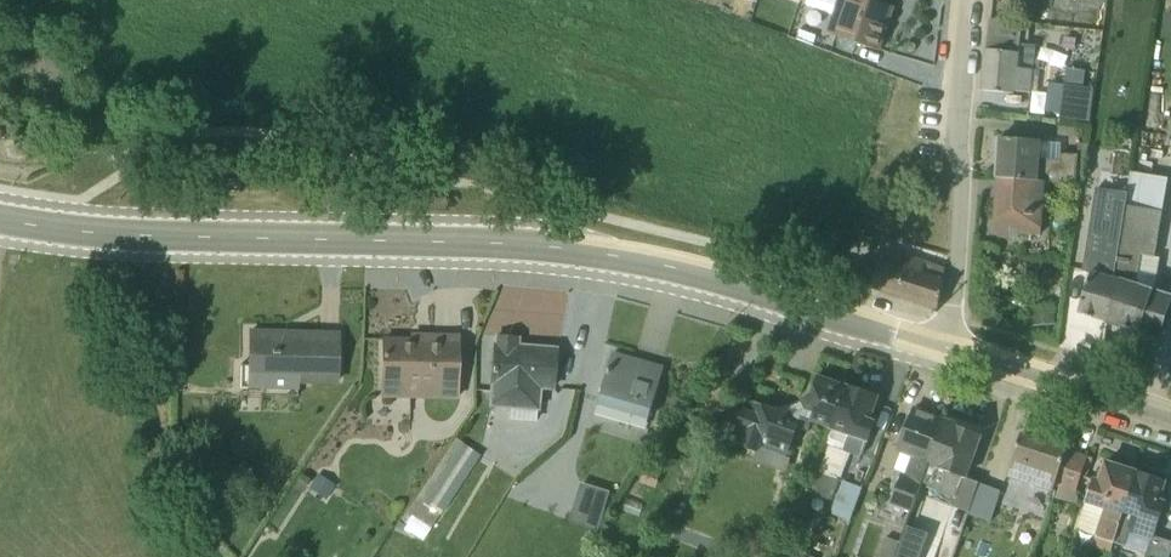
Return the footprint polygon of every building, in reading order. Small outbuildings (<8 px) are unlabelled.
[(826,33),(879,50),(893,7),(886,4),(887,0),(837,0),(826,33)] [(1014,91),(1038,94),(1038,93),(1040,70),(1033,69),(1036,45),(1027,44),(1030,24),(990,19),(981,90),(1014,94),(1014,91)] [(1089,121),(1094,88),(1064,84),(1060,118),(1089,121)] [(1080,184),(1086,144),(1077,142),(1076,154),(1062,152),(1061,143),(1000,138),(997,179),(1080,184)] [(1167,178),(1130,172),(1125,205),(1114,277),(1118,279),(1108,325),(1159,340),(1170,300),(1170,293),(1155,289),(1159,257),(1156,256),(1167,178)] [(999,216),(998,236),(1018,237),(1019,233),(1040,234),(1042,199),(1048,199),(1049,183),(997,179),(995,216),(999,216)] [(1114,277),(1126,191),(1095,188),(1081,271),(1089,274),(1078,314),(1108,325),(1118,279),(1114,277)] [(881,257),(872,286),(937,308),(942,282),(944,267),(901,253),(898,263),(881,257)] [(841,258),(837,271),(856,276),(860,264),(841,258)] [(1032,326),(1053,324),(1052,305),(1030,307),(1032,326)] [(335,386),(337,334),(249,331),(247,389),(297,391),(297,385),(335,386)] [(379,338),(379,399),(457,400),(458,334),(408,333),(408,338),(379,338)] [(485,408),(508,410),(507,421),(535,423),(536,412),(537,411),(539,390),(554,391),(557,347),(519,343),(519,337),(491,334),(485,408)] [(596,414),(646,429),(663,368),(613,354),(596,414)] [(828,429),(845,385),(818,376),(811,393),(801,398),(802,401),(789,407),(788,405),(778,410),(748,400),(732,445),(757,454),(761,444),(789,453),(797,430),(808,432),(811,424),(828,429)] [(872,419),(879,397),(845,385),(828,429),(803,491),(832,501),(851,454),(861,457),(866,443),(868,444),(877,421),(872,419)] [(945,419),(912,407),(896,452),(910,458),(904,474),(901,473),(889,505),(910,513),(920,486),(945,419)] [(967,478),(983,433),(945,419),(920,486),(954,499),(952,507),(968,513),(979,482),(967,478)] [(1067,448),(1020,433),(1006,478),(1052,493),(1067,448)] [(402,529),(422,542),(479,453),(453,437),(393,528),(400,533),(402,529)] [(1055,497),(1076,504),(1077,504),(1079,499),(1076,493),(1088,456),(1067,448),(1055,486),(1058,488),(1055,497)] [(1137,472),(1103,461),(1097,479),(1093,477),(1075,529),(1094,536),(1092,547),(1109,552),(1113,543),(1137,472)] [(1137,472),(1113,543),(1123,546),(1128,532),(1150,540),(1145,556),(1169,556),(1170,550),(1169,548),(1170,543),(1170,542),(1155,536),(1164,502),(1159,500),(1165,481),(1158,479),(1137,472)] [(842,481),(831,513),(849,519),(862,488),(842,481)] [(967,515),(991,522),(992,522),(1001,491),(979,482),(968,513),(967,515)] [(580,483),(569,521),(597,530),(608,492),(580,483)] [(885,536),(878,556),(893,556),(899,542),(885,536)] [(786,546),(782,556),(814,556),(786,546)]
